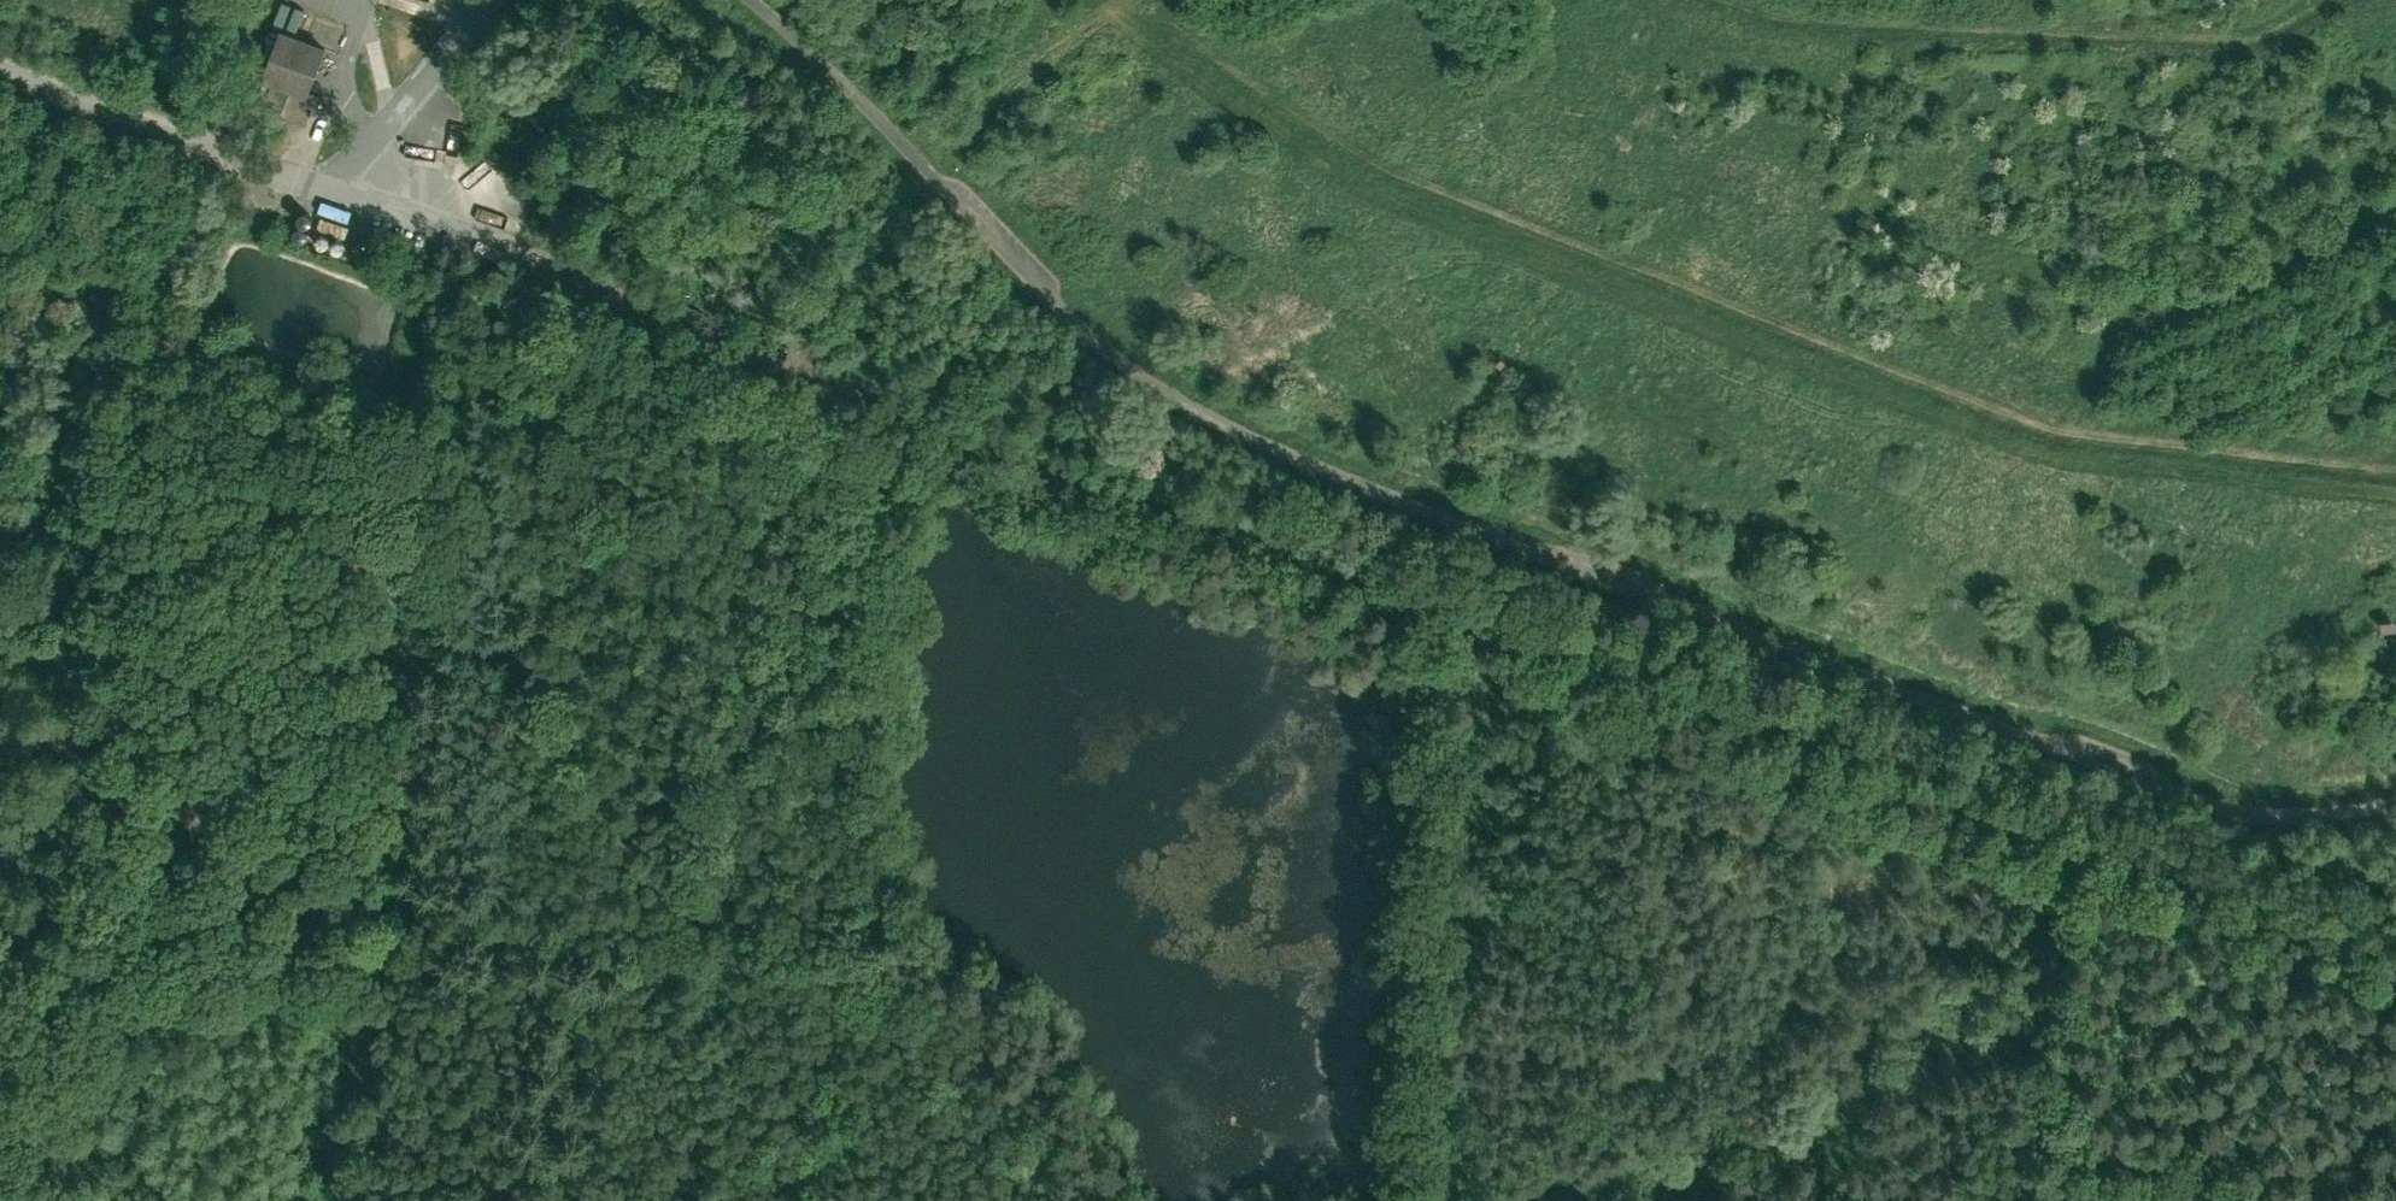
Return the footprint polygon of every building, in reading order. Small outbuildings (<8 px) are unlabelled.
[(326,53),(281,35),(262,81),(276,87),(302,97),(307,99),(326,53)] [(302,97),(276,87),(266,112),(292,122),(302,97)]
